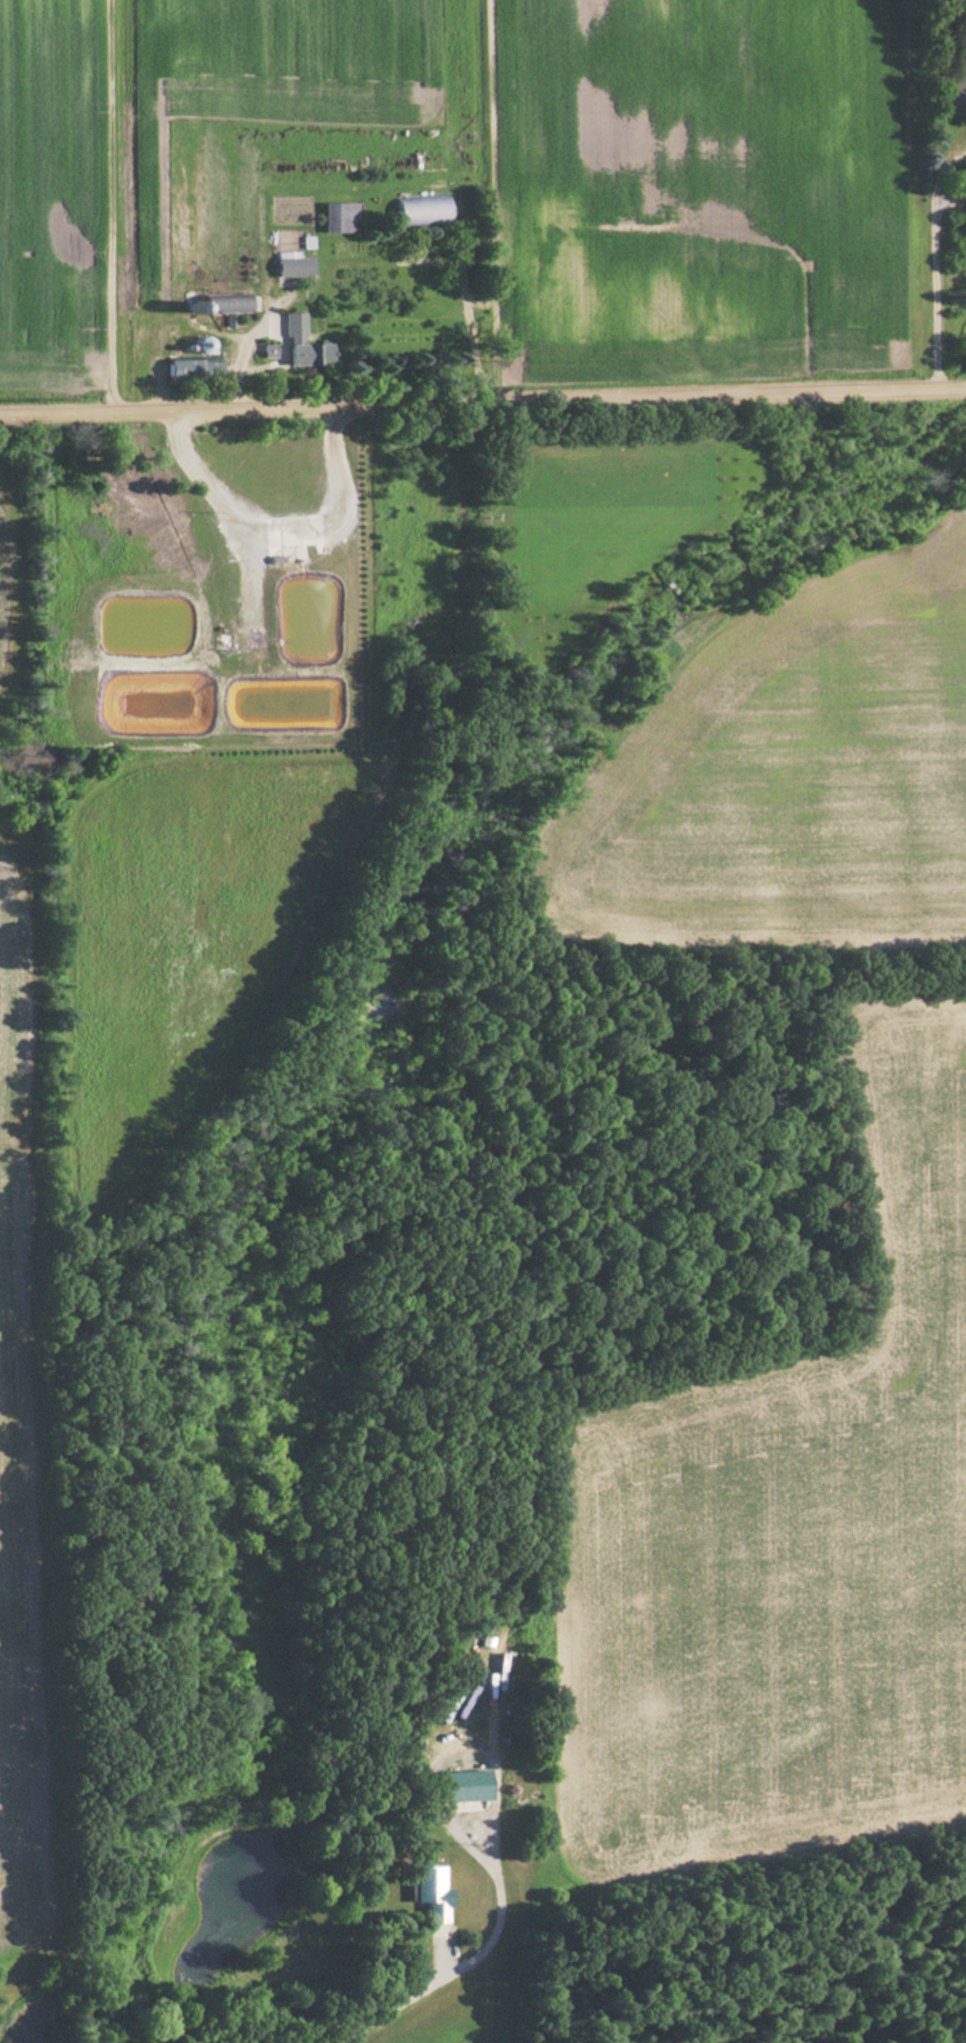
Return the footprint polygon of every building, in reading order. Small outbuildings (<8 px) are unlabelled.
[(449,226),(448,195),(397,198),(398,228),(449,226)] [(323,233),(352,233),(352,219),(357,219),(357,204),(323,204),(323,233)] [(276,277),(311,277),(311,255),(276,255),(276,277)] [(204,313),(250,313),(250,297),(204,297),(204,313)] [(304,313),(286,314),(287,366),(331,366),(331,344),(304,345),(304,313)] [(218,381),(218,359),(169,358),(169,380),(218,381)] [(439,1772),(440,1802),(492,1801),(491,1770),(439,1772)] [(429,1922),(445,1922),(446,1867),(415,1867),(415,1901),(429,1901),(429,1922)]
